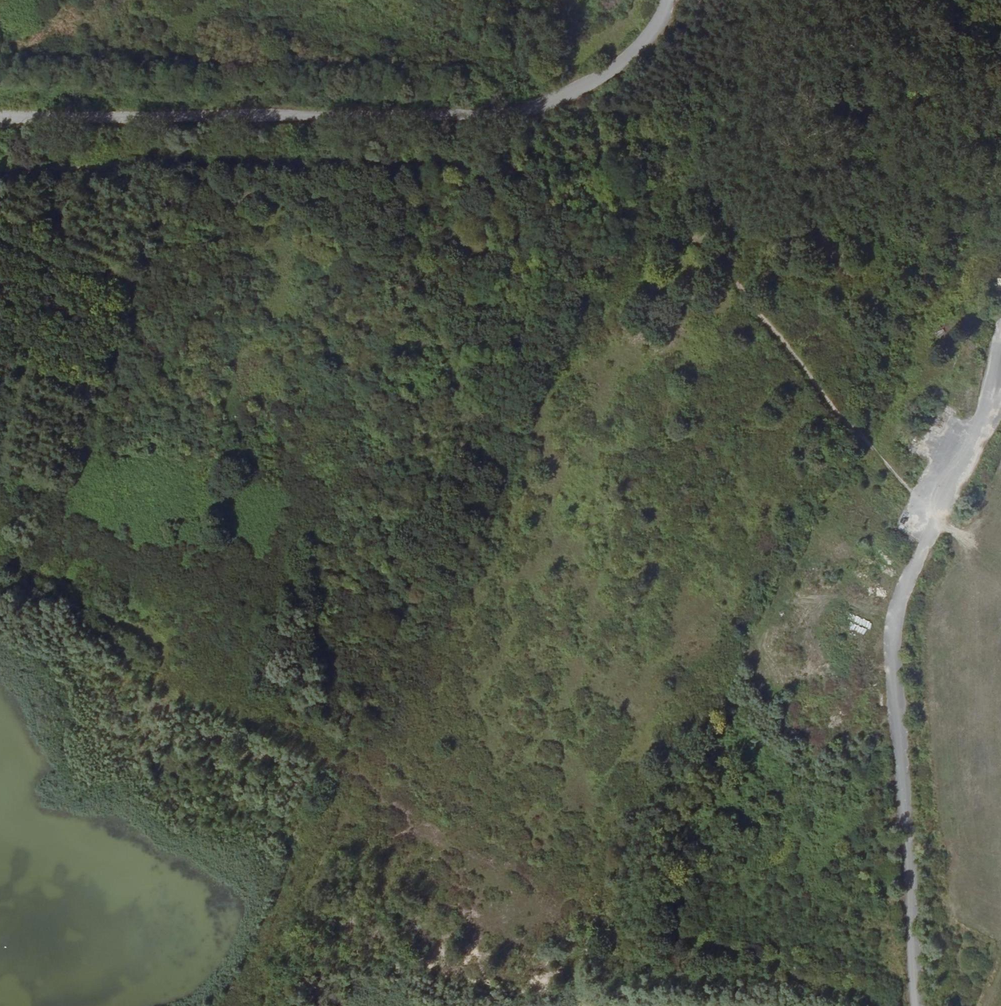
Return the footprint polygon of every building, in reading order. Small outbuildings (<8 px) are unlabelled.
[(940,402),(935,409),(947,417),(952,410),(940,402)] [(911,447),(928,455),(933,446),(916,438),(911,447)] [(894,528),(902,534),(907,527),(898,521),(894,528)]
